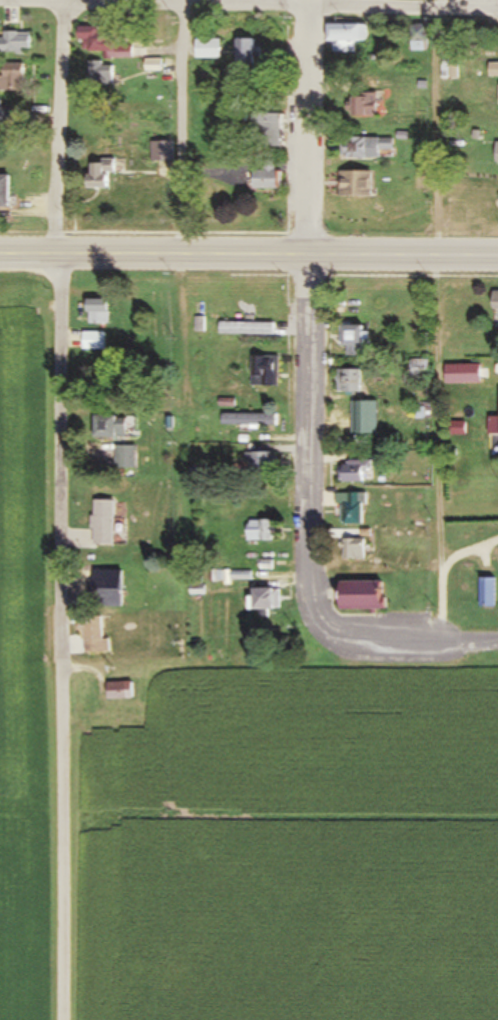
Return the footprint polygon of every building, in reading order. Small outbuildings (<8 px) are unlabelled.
[(355,53),(355,41),(367,42),(367,25),(330,24),(330,53),(355,53)] [(104,59),(131,59),(131,47),(113,48),(113,32),(97,32),(97,28),(77,28),(78,52),(103,52),(104,59)] [(0,33),(0,52),(28,54),(29,35),(0,33)] [(411,51),(426,51),(426,36),(411,36),(411,51)] [(236,65),(256,65),(256,39),(236,39),(236,65)] [(218,40),(194,40),(194,58),(218,58),(218,40)] [(144,71),(160,72),(160,60),(144,60),(144,71)] [(87,62),(87,84),(112,84),(112,66),(101,66),(101,62),(87,62)] [(0,64),(0,92),(22,92),(22,64),(0,64)] [(357,117),(375,117),(375,92),(357,92),(357,117)] [(0,100),(0,124),(22,124),(22,107),(1,107),(1,100),(0,100)] [(281,113),(254,113),(254,138),(262,138),(262,147),(281,147),(281,113)] [(379,158),(378,150),(391,150),(391,137),(345,138),(345,159),(379,158)] [(108,173),(113,173),(113,161),(88,161),(88,189),(108,189),(108,173)] [(253,171),(253,189),(276,189),(276,162),(264,162),(264,171),(253,171)] [(371,197),(371,171),(337,171),(337,197),(371,197)] [(8,207),(8,175),(0,175),(0,207),(8,207)] [(109,324),(109,299),(87,299),(87,324),(109,324)] [(219,324),(219,336),(273,336),(273,324),(219,324)] [(346,347),(346,356),(363,356),(364,326),(342,325),(341,347),(346,347)] [(83,350),(105,350),(105,333),(83,333),(83,350)] [(276,358),(255,358),(255,388),(276,388),(276,358)] [(427,360),(410,360),(410,379),(427,379),(427,360)] [(462,366),(446,366),(446,382),(462,382),(462,366)] [(342,393),(361,393),(361,371),(342,371),(342,393)] [(222,426),(275,426),(275,416),(222,416),(222,426)] [(127,417),(95,417),(95,438),(127,438),(127,417)] [(487,418),(487,435),(497,435),(497,418),(487,418)] [(116,446),(116,469),(136,469),(136,446),(116,446)] [(253,476),(277,476),(277,454),(253,454),(253,476)] [(364,473),(371,473),(371,461),(342,461),(342,484),(364,484),(364,473)] [(363,495),(334,495),(334,507),(341,507),(341,526),(363,526),(363,495)] [(92,544),(115,544),(115,502),(92,502),(92,544)] [(247,541),(276,541),(276,521),(247,521),(247,541)] [(364,540),(342,540),(342,561),(364,561),(364,540)] [(122,589),(122,571),(99,571),(99,599),(116,599),(116,589),(122,589)] [(495,579),(485,579),(485,607),(495,607),(495,579)] [(384,583),(339,582),(339,610),(384,611),(384,583)] [(278,610),(278,589),(250,589),(250,610),(278,610)] [(84,653),(108,653),(108,639),(101,639),(101,618),(80,618),(80,631),(84,631),(84,653)] [(125,699),(125,683),(106,684),(106,700),(125,699)]
